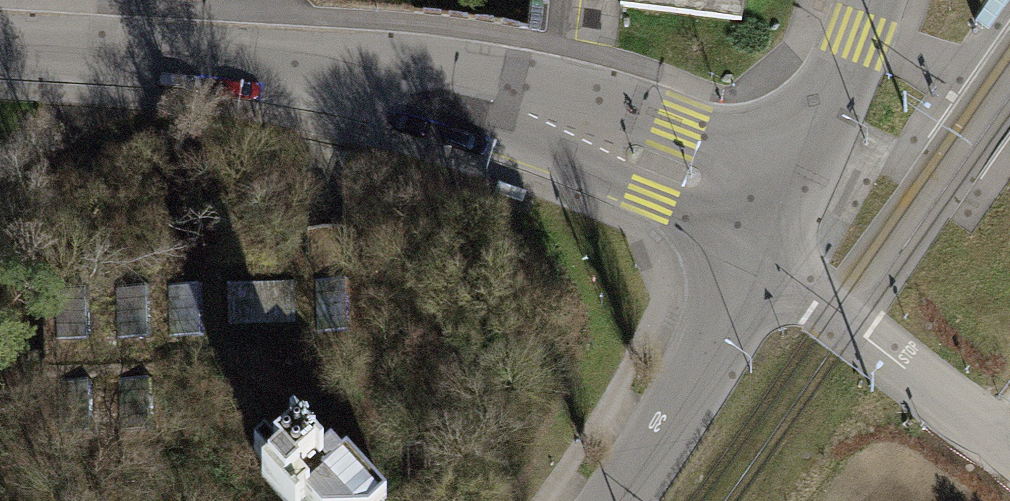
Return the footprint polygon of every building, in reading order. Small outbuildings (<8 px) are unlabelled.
[(620,5),(740,20),(743,0),(621,0),(620,5)] [(40,444),(246,436),(299,500),(403,500),(394,268),(384,269),(383,227),(338,228),(252,232),(253,276),(80,282),(78,224),(32,226),(35,291),(40,444)]
